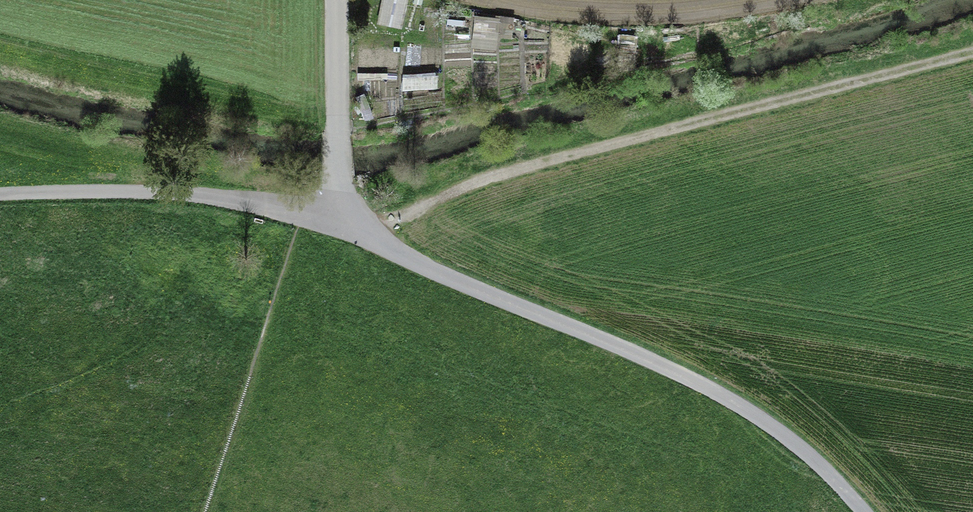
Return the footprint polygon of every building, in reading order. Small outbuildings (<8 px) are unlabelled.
[(402,27),(408,0),(383,0),(378,23),(402,27)] [(406,22),(418,23),(421,0),(408,0),(406,22)] [(499,37),(516,37),(516,15),(475,15),(475,48),(499,48),(499,37)]
